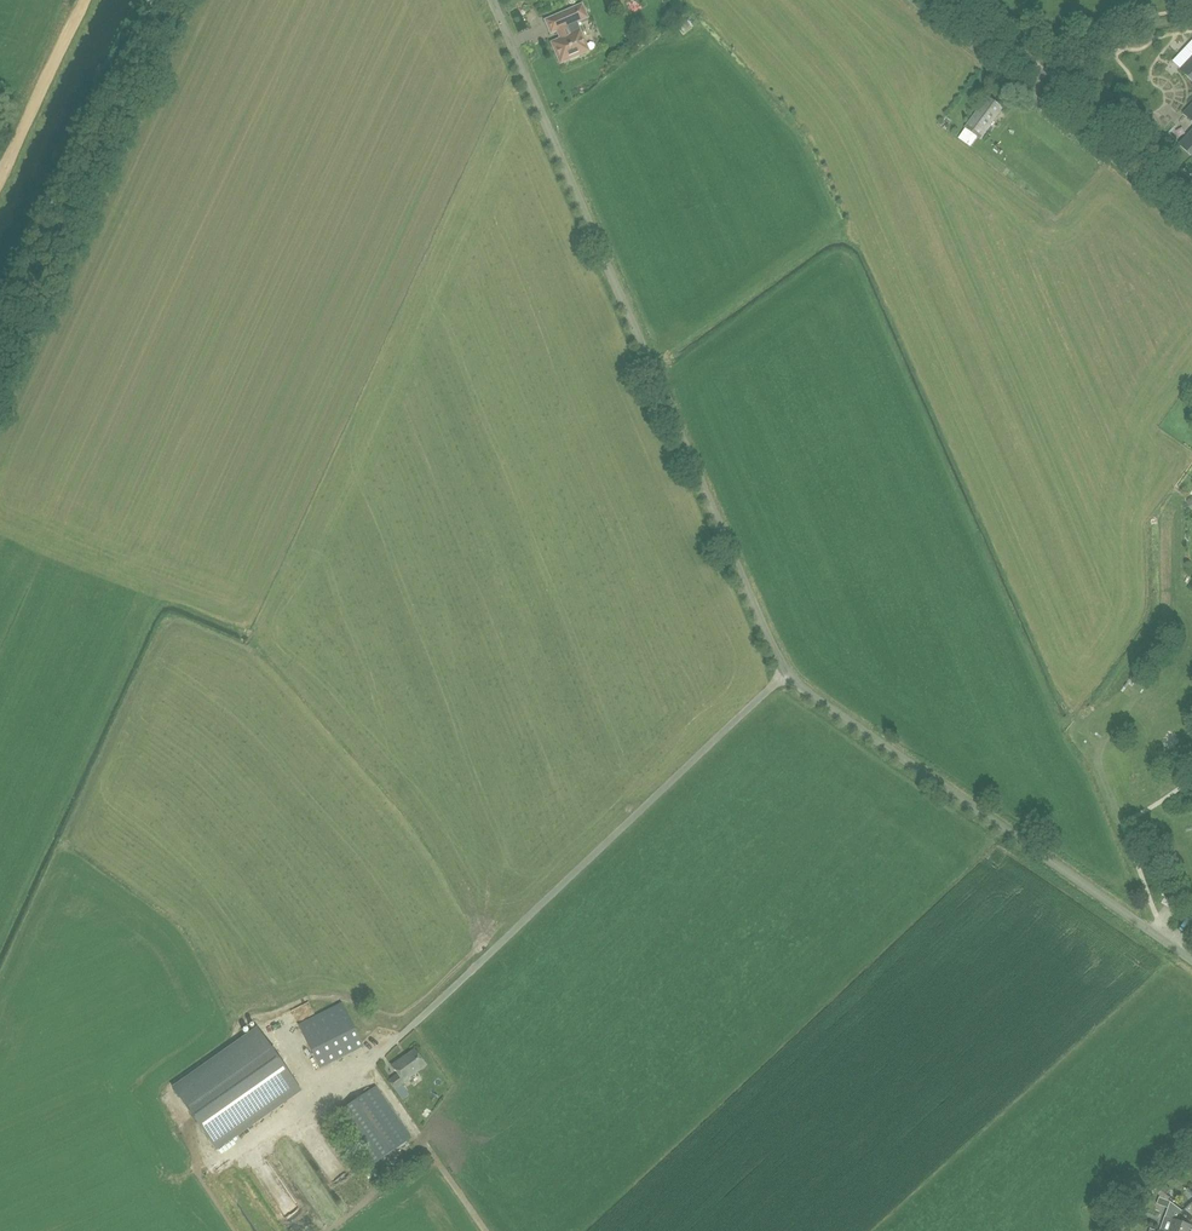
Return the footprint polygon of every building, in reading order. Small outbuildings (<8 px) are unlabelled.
[(533,7),(537,24),(544,22),(539,5),(533,7)] [(588,18),(582,5),(545,21),(550,34),(557,31),(561,40),(552,44),(560,63),(589,51),(577,23),(588,18)] [(1171,62),(1184,57),(1180,46),(1167,51),(1171,62)] [(1181,69),(1191,80),(1191,58),(1181,69)] [(988,96),(965,128),(981,139),(1003,108),(988,96)] [(1172,103),(1164,111),(1175,123),(1183,116),(1172,103)] [(1181,144),(1191,155),(1191,132),(1181,144)] [(320,1068),(363,1046),(342,1003),(298,1024),(320,1068)] [(258,1029),(173,1088),(216,1149),(300,1089),(258,1029)] [(404,1081),(426,1065),(415,1050),(392,1065),(398,1073),(388,1080),(394,1089),(404,1082),(404,1081)] [(333,1116),(368,1167),(411,1138),(375,1087),(333,1116)] [(245,1133),(249,1140),(268,1129),(263,1122),(245,1133)] [(1160,1230),(1161,1230),(1191,1230),(1191,1226),(1179,1221),(1183,1211),(1171,1202),(1163,1225),(1160,1230)]
